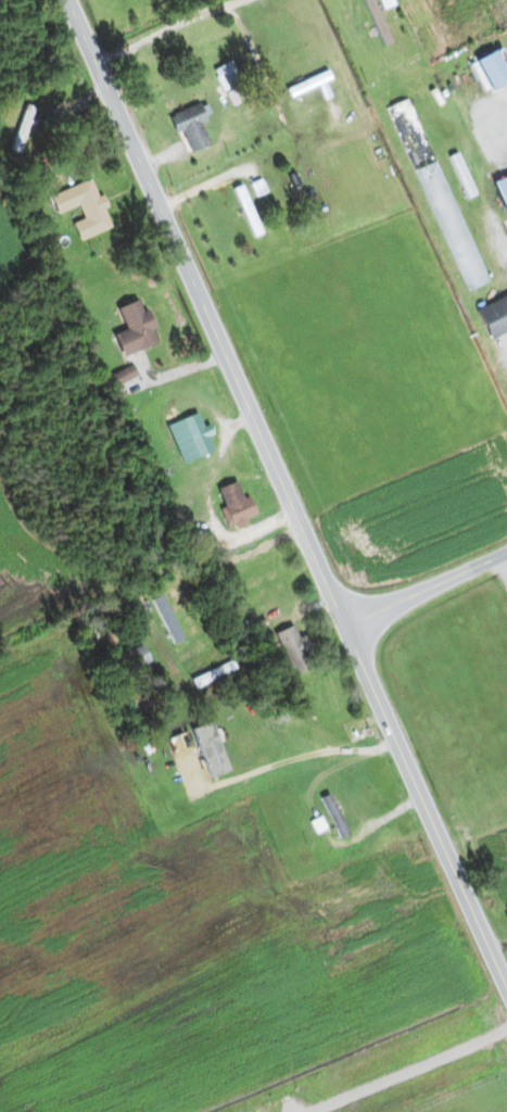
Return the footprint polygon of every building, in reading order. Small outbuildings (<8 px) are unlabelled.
[(391,41),(371,0),(366,0),(364,1),(384,44),(391,41)] [(213,70),(231,107),(249,98),(231,61),(213,70)] [(406,99),(383,109),(468,289),(490,279),(406,99)] [(211,143),(197,104),(168,114),(175,134),(183,130),(190,151),(211,143)] [(25,106),(10,149),(21,153),(36,111),(25,106)] [(474,196),(460,152),(450,156),(465,199),(474,196)] [(79,240),(112,227),(92,178),(49,195),(56,214),(77,205),(83,218),(73,223),(79,240)] [(233,190),(252,231),(261,227),(242,186),(233,190)] [(489,338),(506,330),(506,296),(477,310),(489,338)] [(118,307),(126,331),(114,335),(122,356),(158,344),(142,299),(118,307)] [(137,378),(133,368),(109,375),(113,386),(137,378)] [(197,458),(212,451),(200,420),(185,427),(197,458)] [(254,516),(239,480),(215,490),(230,526),(254,516)] [(186,640),(162,596),(153,601),(177,645),(186,640)] [(276,632),(292,675),(315,667),(302,634),(297,636),(293,626),(276,632)] [(124,653),(132,670),(149,663),(142,645),(124,653)] [(190,678),(194,688),(236,672),(232,662),(190,678)] [(208,778),(229,771),(212,721),(191,728),(208,778)]
